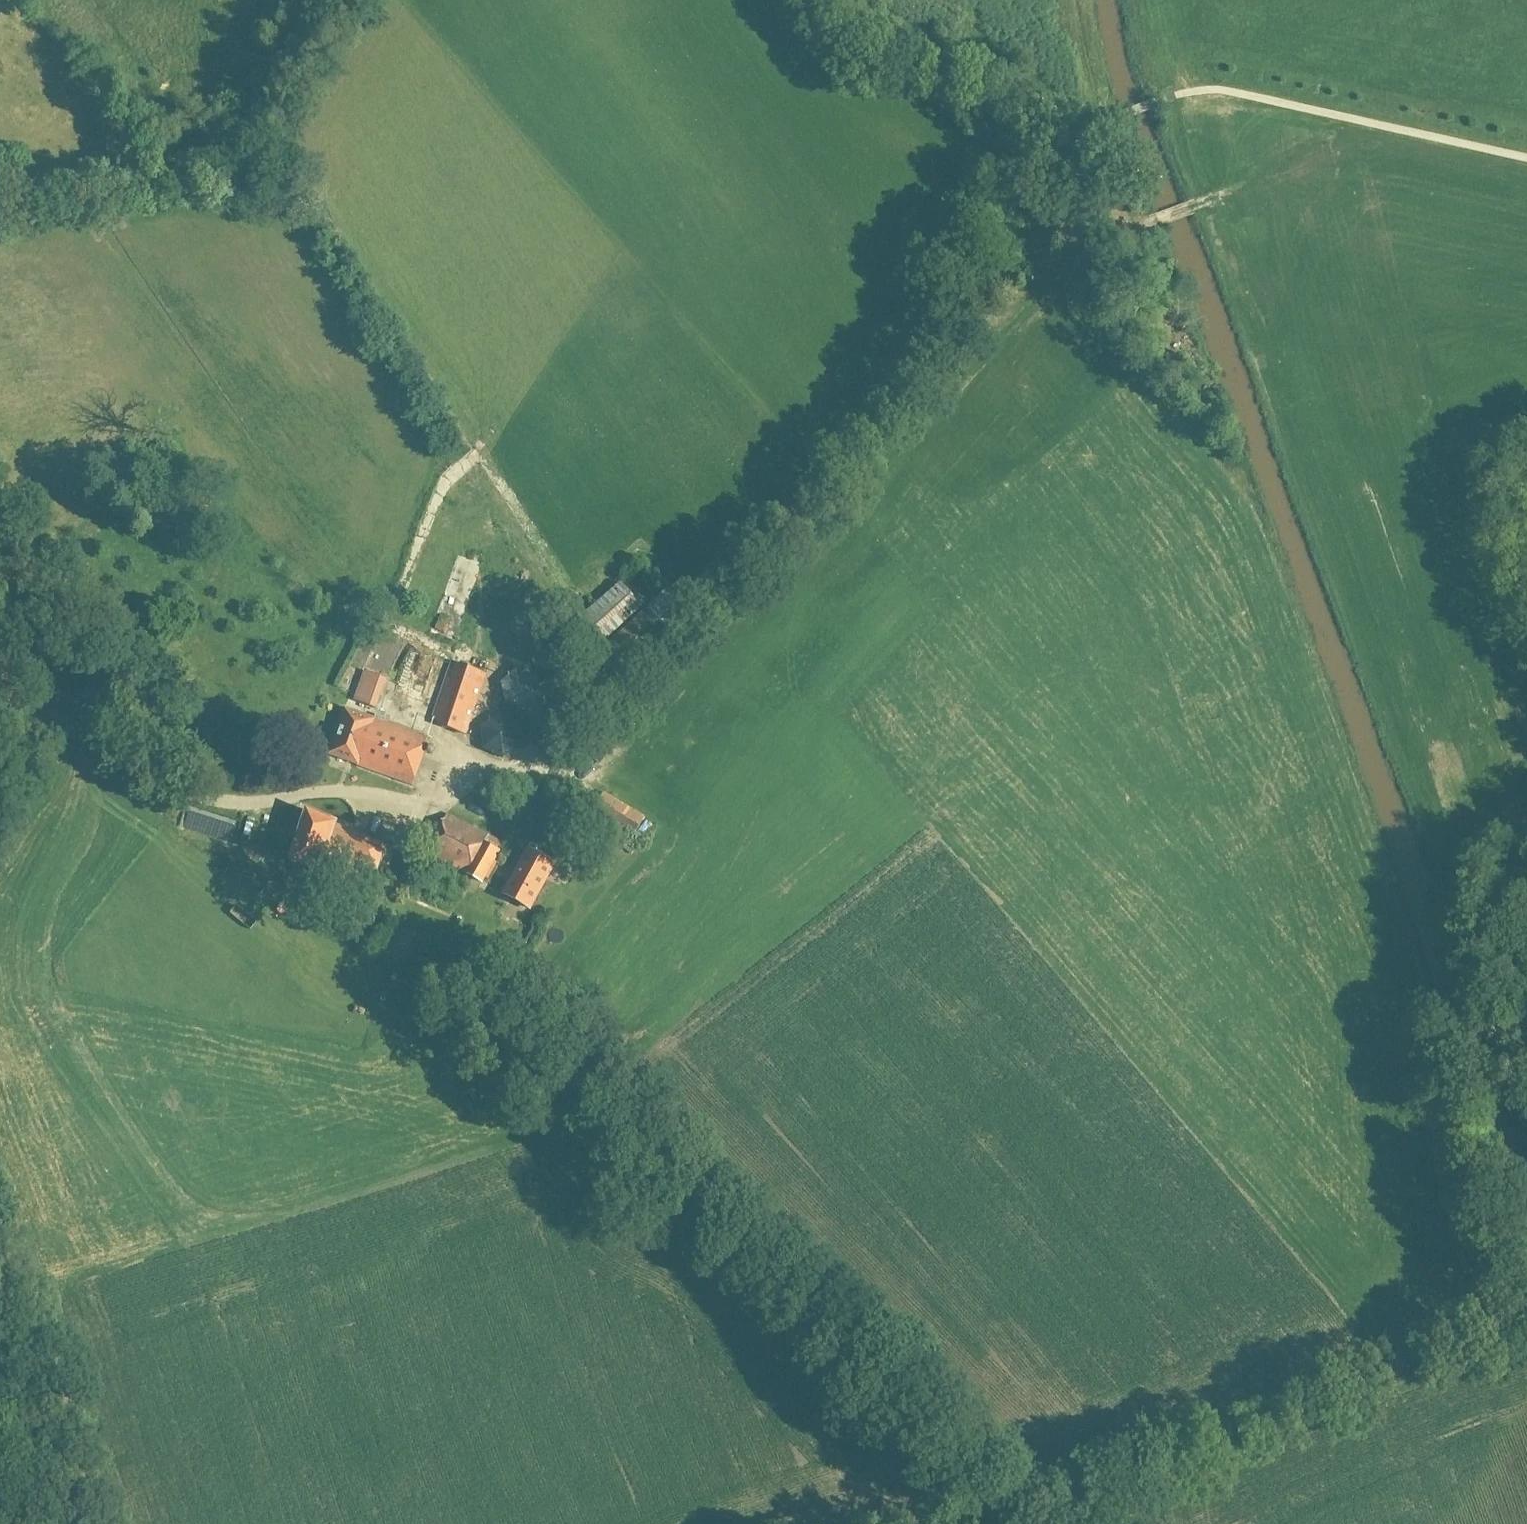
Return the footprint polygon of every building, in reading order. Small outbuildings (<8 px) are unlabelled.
[(604,640),(641,607),(652,598),(646,591),(650,588),(645,582),(641,585),(631,573),(583,615),(604,640)] [(629,668),(666,635),(692,612),(670,588),(607,643),(629,668)] [(466,734),(486,672),(450,660),(430,722),(466,734)] [(375,707),(386,677),(367,670),(355,700),(375,707)] [(510,711),(538,702),(528,670),(500,679),(510,711)] [(412,784),(429,738),(384,721),(386,717),(376,713),(374,718),(345,707),(328,753),(412,784)] [(486,741),(509,739),(507,720),(484,723),(486,741)] [(648,819),(607,792),(595,810),(637,836),(648,819)] [(378,867),(386,844),(336,828),(337,824),(329,821),(330,819),(307,810),(291,861),(334,874),(335,871),(352,876),(357,860),(378,867)] [(484,881),(503,843),(447,814),(427,852),(484,881)] [(531,908),(556,863),(528,847),(503,892),(531,908)]
